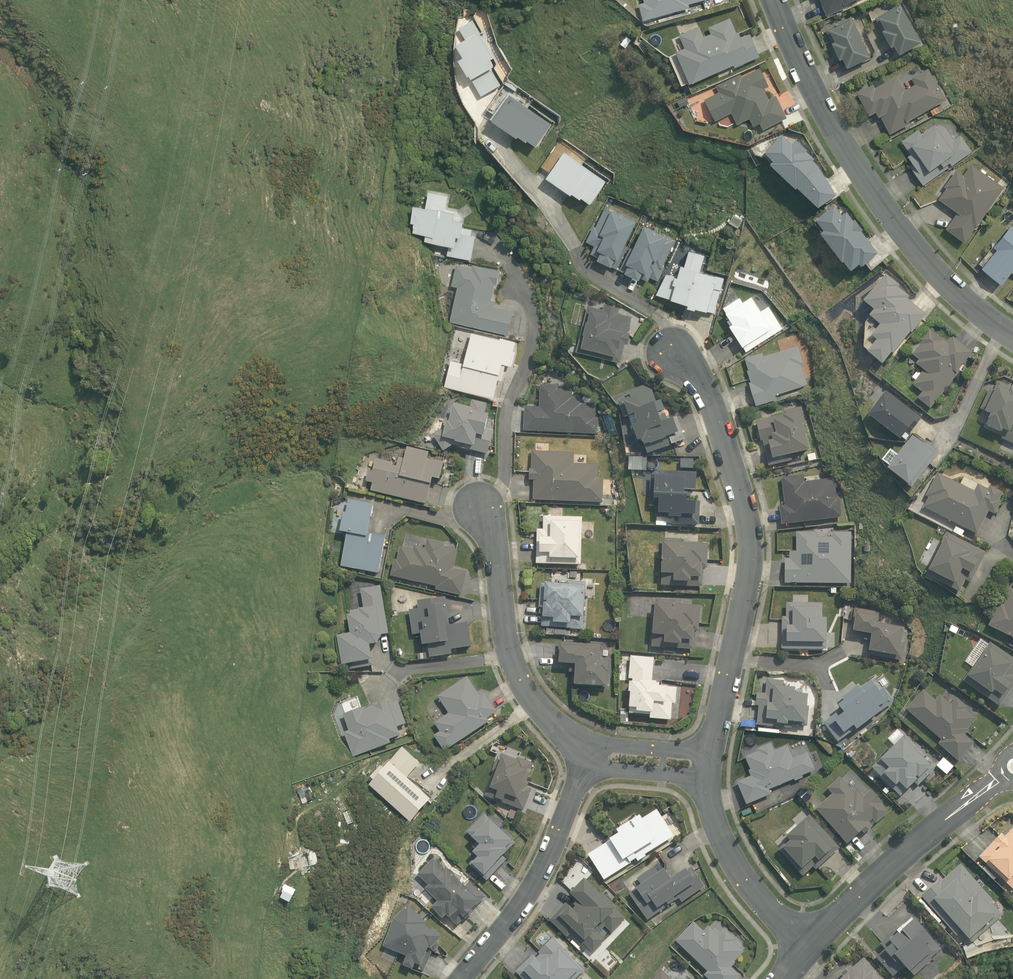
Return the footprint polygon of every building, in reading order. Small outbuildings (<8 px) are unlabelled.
[(644,1),(638,3),(643,21),(690,8),(689,4),(703,0),(643,0),(644,1)] [(826,17),(846,8),(845,4),(854,0),(819,0),(826,17)] [(898,54),(922,41),(902,5),(900,6),(898,3),(873,17),(880,32),(883,31),(891,46),(894,45),(898,54)] [(675,51),(690,84),(733,65),(735,67),(760,56),(749,33),(741,37),(739,31),(736,32),(730,17),(708,27),(710,33),(703,36),(699,25),(678,34),(684,48),(675,51)] [(843,58),(847,67),(870,56),(852,19),(851,20),(850,17),(824,29),(831,45),(833,45),(839,59),(843,58)] [(463,55),(459,57),(467,74),(469,73),(481,94),(500,83),(491,65),(494,64),(490,57),(493,55),(472,18),(459,26),(465,37),(456,42),(463,55)] [(718,92),(704,98),(714,120),(731,112),(737,124),(749,118),(753,126),(759,123),(761,128),(786,117),(775,95),(768,99),(763,89),(768,86),(760,68),(742,76),(741,73),(716,85),(718,92)] [(873,83),(856,93),(869,115),(876,111),(889,133),(909,122),(908,120),(946,99),(928,68),(911,76),(915,83),(903,89),(895,76),(875,87),(873,83)] [(507,94),(488,120),(513,138),(514,136),(523,142),(524,140),(533,146),(549,124),(507,94)] [(686,95),(676,100),(680,107),(689,102),(686,95)] [(909,165),(922,184),(972,150),(961,133),(954,138),(945,126),(935,123),(923,132),(918,127),(901,140),(910,153),(908,155),(913,162),(909,165)] [(762,152),(770,160),(766,163),(791,188),(793,186),(813,206),(834,195),(817,167),(814,163),(811,160),(813,158),(804,151),(806,150),(794,139),(790,143),(780,134),(762,152)] [(603,180),(562,151),(542,177),(567,195),(568,193),(577,199),(578,197),(587,203),(603,180)] [(974,228),(1003,186),(969,163),(963,173),(956,168),(944,186),(945,187),(938,198),(957,211),(945,228),(963,241),(973,227),(974,228)] [(446,209),(448,196),(428,192),(425,207),(414,205),(411,223),(414,223),(413,232),(426,235),(425,241),(449,245),(447,255),(471,260),(475,236),(471,235),(472,229),(462,227),(463,219),(458,211),(446,209)] [(812,218),(820,229),(816,231),(838,260),(839,259),(846,269),(855,262),(857,265),(876,252),(860,230),(861,230),(853,219),(852,220),(845,211),(840,215),(833,204),(812,218)] [(593,225),(586,241),(594,244),(590,252),(598,256),(597,259),(616,269),(628,246),(624,246),(637,219),(612,207),(611,209),(604,207),(596,225),(593,225)] [(664,267),(662,266),(675,240),(674,240),(675,239),(645,225),(626,263),(629,264),(625,273),(639,279),(640,277),(648,280),(650,277),(658,281),(664,267)] [(1010,225),(993,246),(996,248),(980,268),(1000,284),(1009,272),(1012,275),(1012,227),(1010,225)] [(700,271),(705,254),(690,250),(685,266),(681,265),(678,277),(666,273),(656,294),(688,303),(687,306),(695,308),(695,307),(714,312),(724,277),(700,271)] [(499,270),(472,264),(472,268),(456,265),(451,286),(457,287),(450,322),(507,335),(513,311),(494,307),(495,301),(491,300),(494,284),(496,284),(499,270)] [(890,355),(908,333),(910,334),(925,316),(905,300),(907,297),(896,288),(898,286),(884,275),(859,303),(870,312),(865,318),(877,327),(867,338),(873,342),(863,354),(879,366),(889,354),(890,355)] [(741,345),(744,351),(781,328),(767,306),(758,312),(748,296),(741,301),(738,297),(722,308),(724,312),(723,312),(727,320),(725,321),(727,325),(726,325),(739,346),(741,345)] [(575,351),(619,362),(624,343),(627,344),(630,332),(627,331),(631,316),(618,312),(620,306),(604,303),(602,308),(587,304),(575,351)] [(916,398),(930,410),(960,372),(958,371),(972,353),(952,337),(948,343),(927,326),(914,343),(919,346),(912,354),(919,360),(915,365),(922,371),(912,383),(921,391),(916,398)] [(500,339),(471,332),(464,363),(451,360),(445,386),(493,398),(498,379),(502,380),(506,364),(512,365),(515,351),(513,351),(516,341),(501,337),(500,339)] [(748,382),(754,405),(776,398),(774,394),(806,384),(800,365),(803,364),(797,345),(762,356),(761,352),(743,357),(747,369),(745,370),(749,382),(748,382)] [(1012,445),(1012,384),(1011,387),(998,381),(994,389),(990,388),(980,410),(985,412),(983,417),(988,419),(984,426),(1000,434),(999,438),(1012,445)] [(524,406),(523,430),(597,433),(597,417),(595,417),(595,403),(581,402),(582,399),(571,398),(571,389),(558,388),(558,385),(540,384),(538,407),(524,406)] [(642,440),(647,453),(684,440),(676,416),(669,419),(667,412),(664,413),(663,410),(666,409),(662,400),(657,401),(653,391),(642,386),(628,391),(630,398),(619,402),(624,417),(628,416),(632,426),(630,426),(636,442),(642,440)] [(886,392),(868,415),(900,440),(909,429),(912,431),(921,419),(886,392)] [(482,416),(485,405),(474,402),(473,409),(456,405),(451,425),(448,425),(447,430),(436,436),(445,449),(456,443),(456,445),(462,446),(463,443),(468,444),(467,447),(486,452),(491,433),(485,432),(489,417),(482,416)] [(793,460),(792,454),(809,450),(805,432),(806,432),(805,423),(801,406),(782,410),(783,414),(755,420),(759,441),(765,440),(769,464),(775,463),(793,460)] [(886,469),(911,489),(939,452),(927,442),(924,446),(912,437),(886,469)] [(444,463),(427,459),(429,453),(407,447),(404,459),(398,458),(396,467),(392,466),(393,463),(376,459),(373,472),(368,471),(366,482),(373,484),(371,492),(427,505),(433,478),(440,479),(444,463)] [(533,481),(533,499),(602,502),(603,477),(598,477),(598,464),(573,463),(574,453),(532,451),(531,469),(529,468),(528,481),(533,481)] [(629,456),(628,469),(646,470),(646,457),(629,456)] [(695,491),(696,472),(665,470),(664,476),(650,475),(649,506),(655,507),(655,517),(675,518),(675,525),(699,526),(700,502),(690,502),(691,490),(695,491)] [(928,498),(923,507),(977,534),(988,512),(994,515),(1001,502),(998,501),(1002,493),(990,487),(988,489),(977,484),(973,492),(937,474),(925,496),(928,498)] [(780,505),(782,524),(841,518),(839,498),(836,498),(834,477),(805,480),(804,475),(782,478),(785,505),(780,505)] [(346,533),(341,566),(379,573),(386,536),(368,533),(374,503),(349,499),(346,512),(344,512),(339,531),(346,533)] [(537,529),(536,563),(581,565),(582,517),(543,516),(542,530),(537,529)] [(961,536),(964,531),(955,527),(953,532),(961,536)] [(784,559),(784,582),(850,583),(851,531),(830,531),(830,537),(816,537),(816,532),(795,531),(795,552),(789,552),(789,559),(784,559)] [(946,532),(924,574),(959,592),(965,581),(971,584),(987,552),(946,532)] [(682,538),(663,538),(661,586),(702,586),(703,568),(706,568),(707,544),(682,543),(682,538)] [(435,589),(461,595),(466,571),(454,568),(458,549),(444,546),(444,543),(427,539),(425,548),(414,545),(414,549),(400,546),(397,559),(394,559),(390,576),(436,586),(435,589)] [(542,608),(541,626),(569,628),(569,629),(583,630),(585,582),(566,580),(566,584),(540,583),(538,608),(542,608)] [(373,665),(370,645),(377,643),(382,636),(382,635),(389,634),(381,586),(361,589),(364,608),(350,611),(351,615),(348,615),(351,633),(338,636),(342,665),(349,664),(350,669),(373,665)] [(988,626),(1012,639),(1012,591),(1010,589),(1002,605),(999,604),(988,626)] [(449,626),(445,597),(418,601),(419,609),(410,610),(413,635),(421,634),(423,646),(428,645),(429,658),(453,655),(452,649),(471,647),(468,623),(450,625),(450,626),(449,626)] [(651,645),(693,649),(695,630),(698,630),(701,606),(675,604),(675,600),(655,598),(651,645)] [(781,616),(781,648),(826,649),(826,617),(822,617),(822,603),(785,602),(785,616),(781,616)] [(879,611),(855,607),(854,613),(851,630),(868,633),(866,650),(869,651),(868,655),(902,661),(905,643),(899,642),(901,628),(875,623),(876,618),(879,619),(879,611)] [(574,684),(606,686),(607,672),(608,672),(609,661),(599,660),(600,644),(558,641),(557,664),(569,665),(569,672),(575,672),(574,684)] [(989,642),(962,682),(999,707),(1012,686),(1012,658),(989,642)] [(654,657),(630,655),(628,678),(632,679),(631,680),(628,680),(627,691),(630,692),(629,712),(650,713),(649,718),(670,719),(672,703),(675,703),(676,687),(660,685),(660,682),(652,681),(654,657)] [(433,735),(444,751),(489,721),(487,717),(497,711),(484,692),(480,695),(467,675),(437,695),(448,712),(434,722),(439,731),(433,735)] [(759,706),(757,725),(791,728),(791,724),(807,726),(809,693),(805,693),(792,692),(793,687),(783,686),(783,680),(766,679),(765,692),(756,692),(754,706),(759,706)] [(824,722),(837,741),(875,714),(876,715),(894,701),(884,689),(881,687),(877,690),(870,680),(860,687),(858,685),(841,697),(842,699),(835,704),(840,710),(824,722)] [(924,690),(907,709),(941,739),(938,743),(958,761),(974,743),(964,734),(969,729),(967,728),(976,717),(966,709),(968,707),(956,697),(950,704),(940,694),(935,699),(924,690)] [(406,724),(398,701),(389,704),(389,701),(379,705),(378,702),(369,705),(370,708),(364,710),(363,707),(343,714),(349,731),(345,732),(353,757),(392,743),(390,740),(401,736),(398,727),(406,724)] [(905,734),(872,767),(900,795),(913,782),(917,785),(934,769),(916,751),(919,748),(905,734)] [(736,781),(746,804),(771,794),(769,789),(794,779),(795,781),(803,778),(802,775),(815,770),(807,751),(792,757),(787,745),(773,750),(770,743),(756,749),(757,751),(744,756),(749,770),(747,770),(750,776),(736,781)] [(407,778),(420,763),(403,747),(384,769),(381,766),(370,777),(373,780),(369,785),(411,822),(431,799),(407,778)] [(494,771),(485,796),(524,810),(531,789),(526,786),(529,781),(527,781),(534,763),(518,756),(517,759),(499,753),(492,770),(494,771)] [(943,758),(936,766),(946,775),(953,766),(943,758)] [(365,786),(371,780),(367,776),(361,782),(365,786)] [(832,794),(815,808),(847,844),(861,831),(863,834),(872,826),(868,822),(872,819),(876,823),(889,811),(881,802),(883,801),(872,789),(863,797),(857,790),(853,792),(840,777),(827,788),(832,794)] [(743,816),(752,812),(750,807),(741,811),(743,816)] [(589,854),(604,879),(636,859),(638,861),(646,855),(645,853),(674,836),(657,809),(642,818),(641,815),(634,820),(630,813),(623,819),(626,825),(617,831),(618,832),(611,837),(612,839),(589,854)] [(516,840),(484,812),(467,832),(479,843),(472,851),(476,855),(469,864),(487,880),(507,858),(503,855),(516,840)] [(840,847),(809,814),(785,836),(790,840),(779,850),(802,876),(812,867),(816,870),(840,847)] [(1004,835),(1002,833),(979,857),(1012,889),(1012,826),(1004,835)] [(423,888),(436,901),(430,907),(440,918),(443,915),(447,918),(448,918),(456,926),(463,918),(464,919),(472,911),(470,909),(474,905),(475,906),(484,897),(468,881),(463,887),(444,867),(442,869),(432,858),(416,875),(427,885),(423,888)] [(1003,914),(960,864),(939,881),(922,895),(957,937),(963,932),(971,941),(1003,914)] [(628,892),(647,919),(679,898),(681,901),(704,886),(691,866),(686,868),(671,878),(664,868),(658,872),(654,866),(636,877),(641,884),(628,892)] [(595,880),(599,877),(594,871),(590,875),(595,880)] [(583,942),(593,952),(605,939),(598,932),(604,926),(611,932),(625,918),(611,904),(613,903),(586,877),(571,891),(578,898),(574,903),(576,905),(573,908),(566,902),(549,918),(567,937),(571,933),(581,944),(583,942)] [(411,967),(422,972),(431,951),(432,952),(439,945),(435,942),(440,937),(430,928),(428,930),(422,925),(424,924),(406,905),(392,919),(382,946),(404,956),(401,966),(410,969),(411,967)] [(875,956),(892,976),(905,965),(914,974),(931,959),(930,958),(941,948),(932,937),(931,938),(921,928),(922,927),(915,917),(901,928),(898,925),(880,943),(884,949),(875,956)] [(676,941),(707,970),(704,974),(709,978),(735,978),(739,975),(731,967),(736,962),(734,961),(743,951),(733,942),(735,940),(724,929),(719,935),(708,925),(703,930),(694,921),(676,941)] [(584,969),(552,937),(538,951),(540,954),(536,957),(532,954),(516,971),(524,978),(574,978),(584,969)] [(840,978),(883,978),(864,957),(851,968),(849,966),(839,976),(841,978),(840,978)] [(661,969),(652,978),(672,978),(661,969)]
